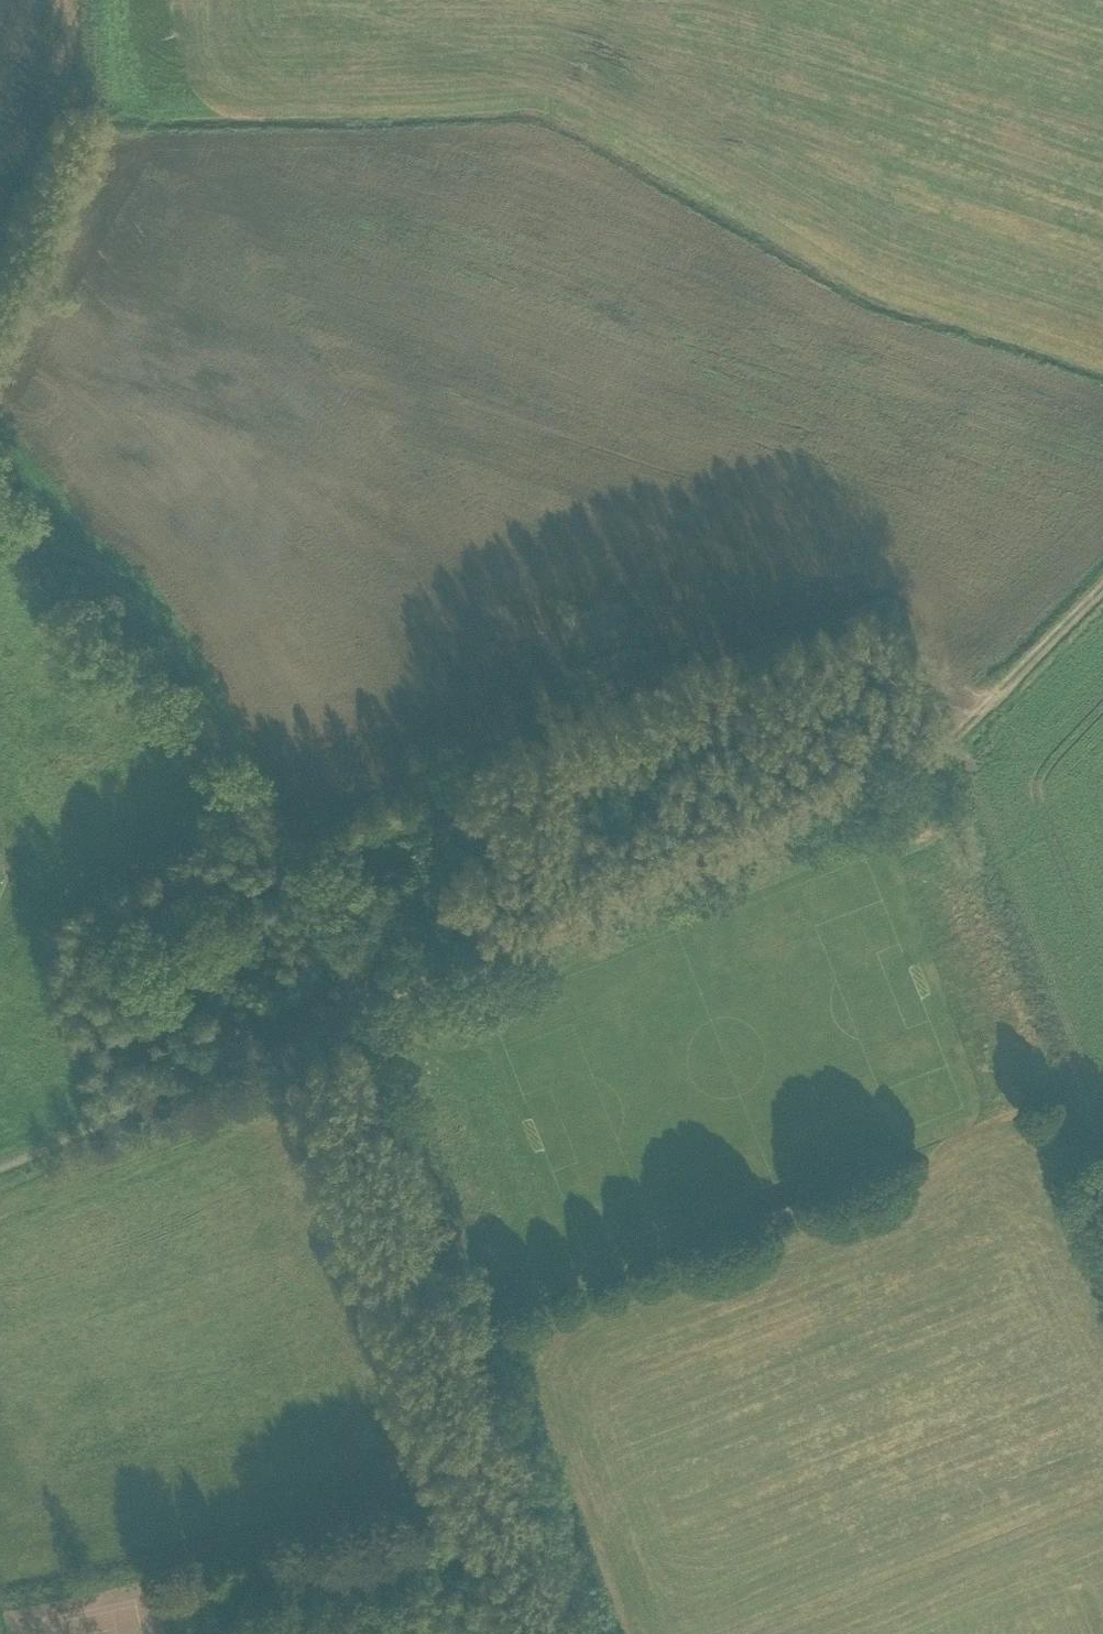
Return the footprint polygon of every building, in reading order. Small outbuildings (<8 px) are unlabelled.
[(280,992),(265,998),(272,1014),(287,1007),(280,992)] [(766,1205),(772,1219),(786,1213),(779,1198),(766,1205)]
